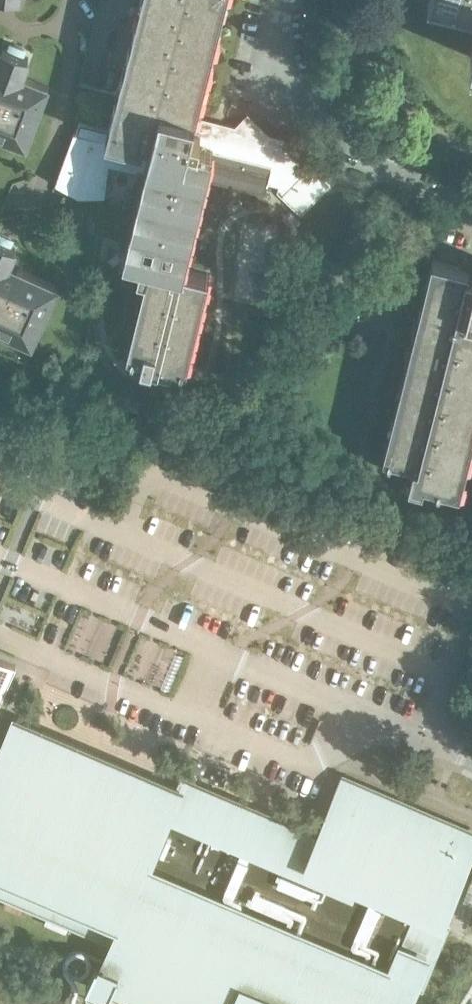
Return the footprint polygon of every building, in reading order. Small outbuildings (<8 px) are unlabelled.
[(128,51),(106,135),(74,126),(60,179),(87,186),(108,187),(109,164),(138,172),(140,164),(145,165),(120,268),(146,274),(128,348),(144,352),(143,360),(172,367),(174,359),(187,362),(209,273),(183,267),(205,178),(265,193),(267,181),(279,184),(278,191),(297,212),(325,186),(307,169),(310,167),(300,158),(288,155),(286,160),(278,158),(282,141),(268,137),(257,127),(250,133),(240,123),(232,130),(229,127),(193,118),(194,116),(196,117),(225,0),(140,0),(128,51)] [(434,2),(471,12),(471,0),(434,0),(434,2)] [(0,54),(0,123),(8,127),(5,135),(28,144),(50,86),(21,75),(28,57),(23,54),(25,49),(11,43),(9,49),(3,47),(0,54)] [(15,324),(11,332),(34,342),(34,340),(32,339),(56,287),(58,288),(59,285),(18,267),(17,269),(8,265),(16,247),(10,244),(12,239),(0,233),(0,317),(15,324)] [(422,482),(424,476),(460,485),(471,436),(471,260),(470,259),(468,268),(432,259),(383,453),(412,461),(408,479),(422,482)] [(12,665),(15,667),(16,665),(0,657),(0,693),(12,665)] [(0,752),(0,893),(113,941),(103,965),(96,962),(87,985),(109,994),(111,989),(146,1003),(406,1003),(416,979),(421,981),(444,928),(439,926),(471,848),(471,831),(344,777),(319,835),(224,794),(220,804),(15,717),(0,752)]
